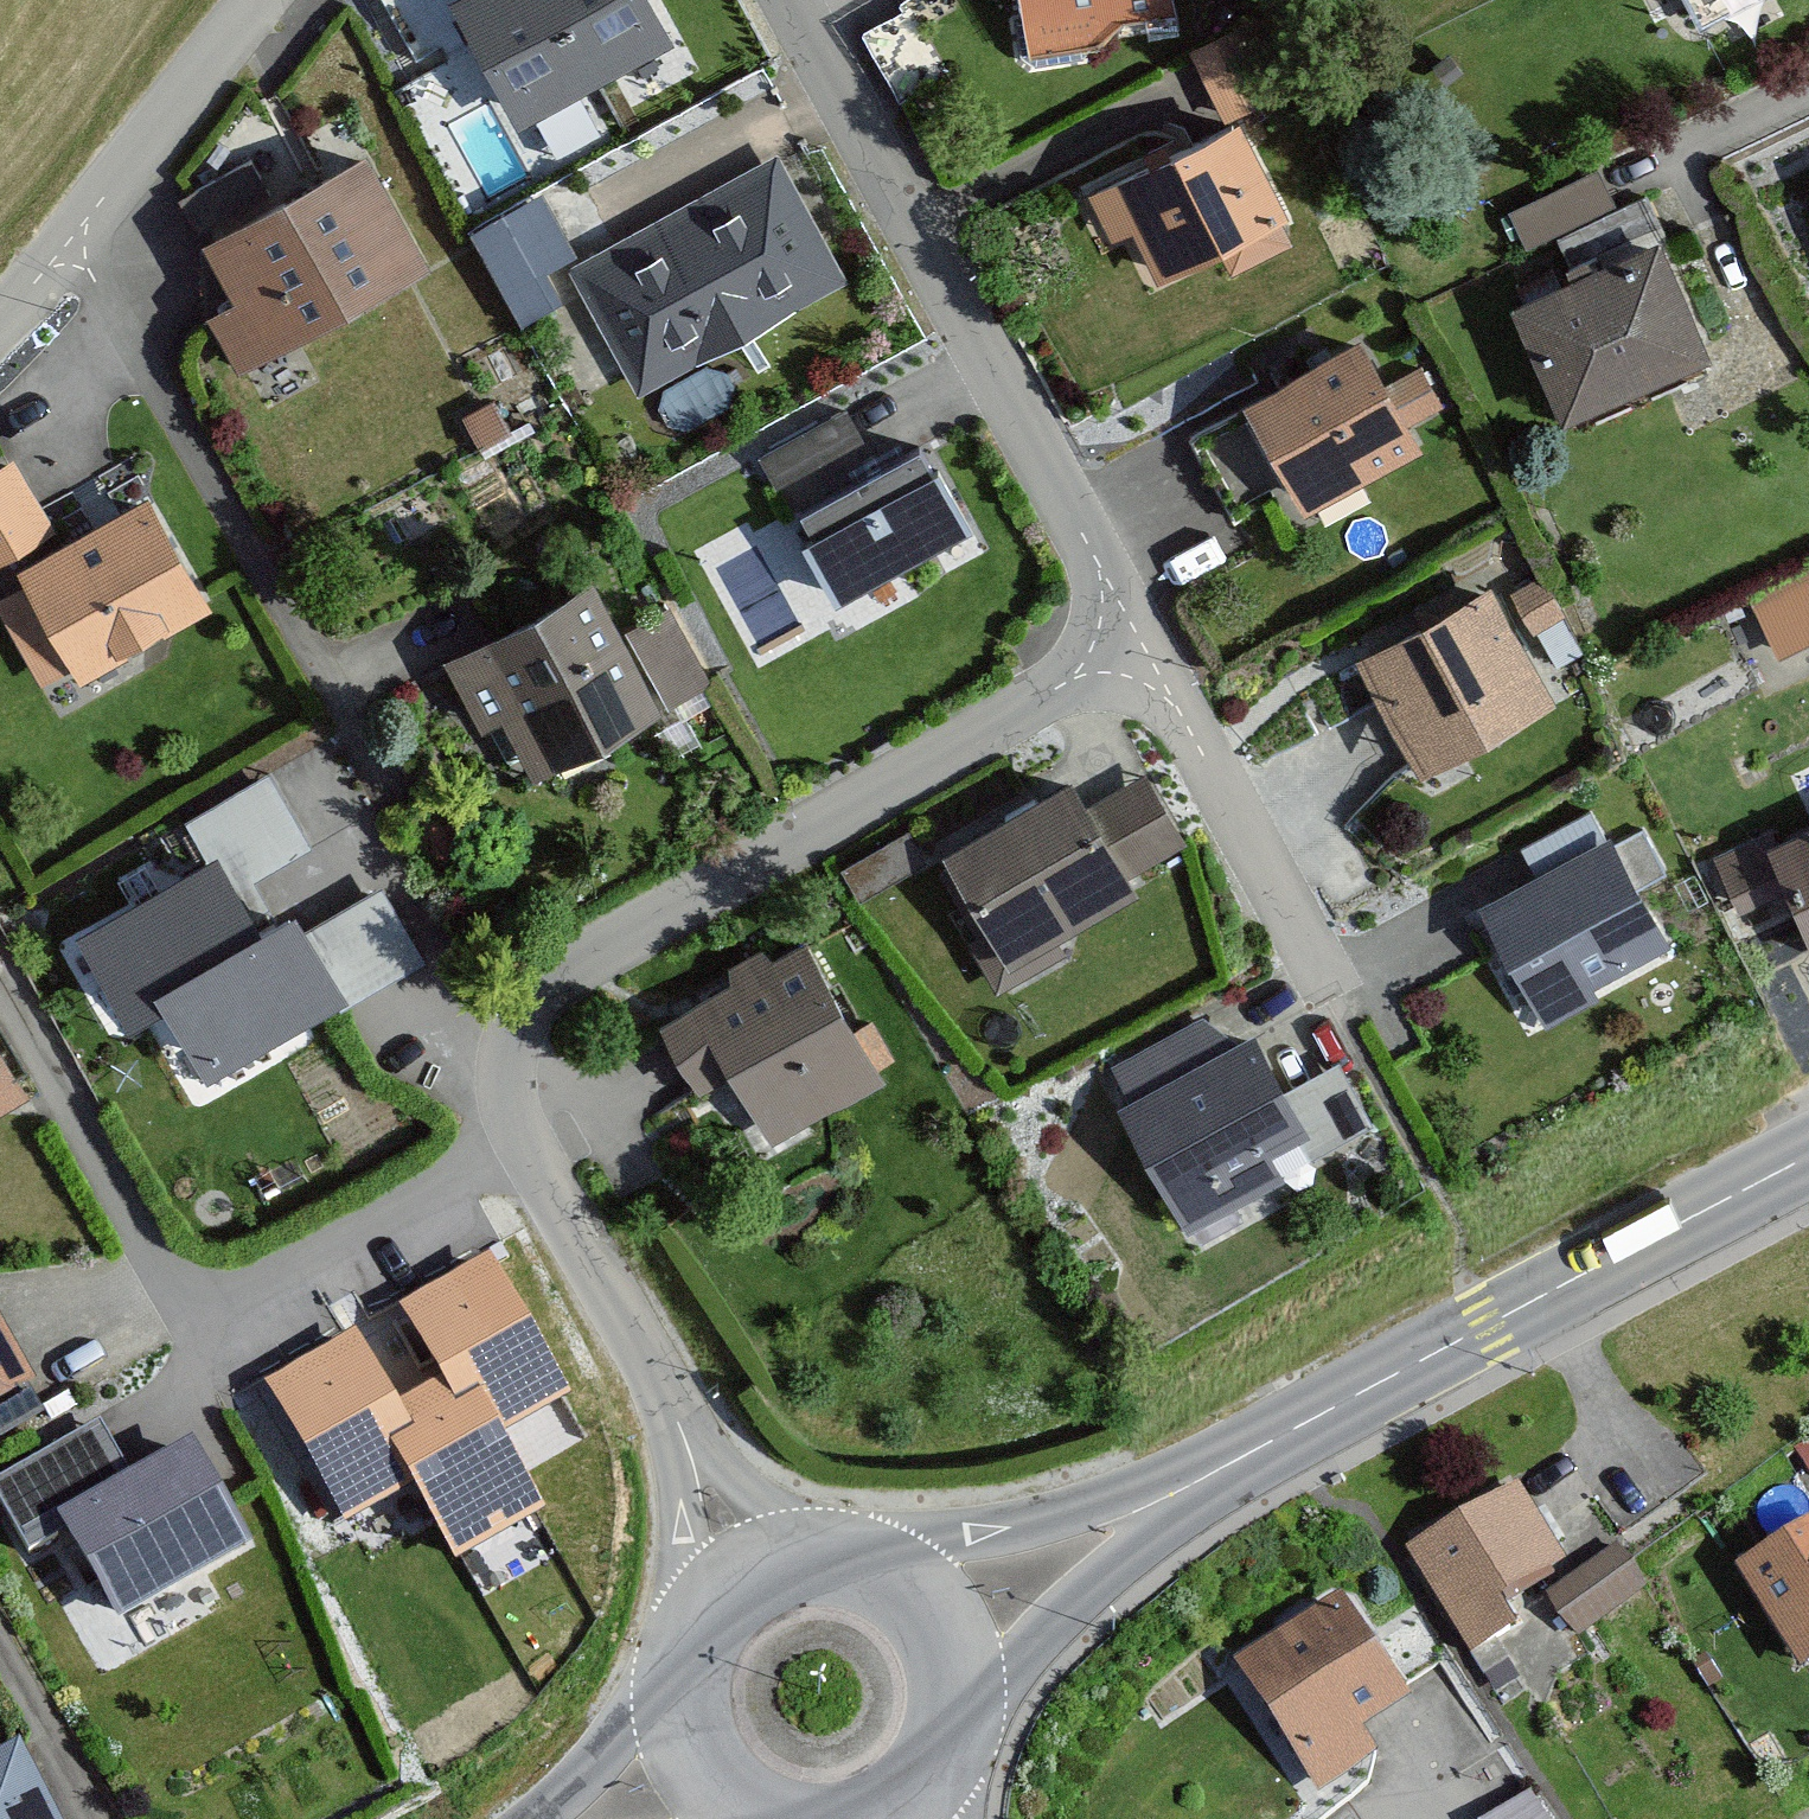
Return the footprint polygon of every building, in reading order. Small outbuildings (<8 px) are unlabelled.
[(513,112),(681,32),(665,0),(459,0),(513,112)] [(1018,36),(1183,16),(1181,0),(1013,0),(1018,36)] [(1718,22),(1761,0),(1707,0),(1718,22)] [(1227,108),(1283,80),(1249,11),(1193,39),(1227,108)] [(1242,123),(1089,196),(1111,241),(1133,231),(1158,283),(1289,221),(1242,123)] [(253,156),(183,194),(234,288),(207,302),(241,364),(435,258),(365,129),(267,182),(253,156)] [(772,153),(566,266),(636,392),(842,278),(772,153)] [(1505,192),(1520,232),(1612,197),(1597,157),(1505,192)] [(517,310),(570,288),(556,255),(579,246),(552,181),(476,211),(517,310)] [(1666,241),(1520,304),(1571,422),(1717,359),(1666,241)] [(1367,333),(1247,396),(1303,501),(1445,426),(1414,368),(1392,379),(1367,333)] [(924,438),(787,515),(837,605),(975,528),(924,438)] [(0,465),(0,617),(38,695),(206,613),(147,493),(50,540),(11,459),(0,465)] [(1747,593),(1779,653),(1808,637),(1808,560),(1747,593)] [(1494,579),(1358,653),(1421,769),(1557,696),(1494,579)] [(587,580),(450,658),(529,795),(704,695),(662,623),(624,645),(587,580)] [(166,983),(208,1058),(423,938),(385,870),(310,911),(293,882),(258,902),(245,878),(312,841),(271,767),(182,817),(202,852),(81,919),(129,1004),(166,983)] [(1067,778),(939,847),(1010,978),(1068,947),(1058,929),(1143,883),(1137,871),(1181,847),(1142,777),(1084,808),(1067,778)] [(1753,824),(1719,839),(1746,899),(1780,883),(1753,824)] [(1771,843),(1808,928),(1808,825),(1771,843)] [(1617,834),(1482,909),(1543,1017),(1677,943),(1617,834)] [(803,925),(649,1010),(691,1084),(729,1063),(774,1143),(889,1080),(803,925)] [(1231,997),(1101,1067),(1188,1226),(1370,1127),(1337,1068),(1285,1096),(1231,997)] [(19,1093),(0,1060),(0,1104),(19,1093)] [(361,1328),(263,1380),(340,1523),(410,1485),(450,1560),(547,1508),(504,1429),(573,1392),(495,1247),(399,1299),(444,1382),(402,1404),(361,1328)] [(43,1385),(0,1305),(0,1408),(43,1385)] [(0,1474),(0,1494),(30,1551),(70,1529),(115,1615),(249,1544),(191,1435),(128,1468),(102,1420),(0,1474)] [(1513,1481),(1401,1546),(1467,1658),(1515,1630),(1500,1604),(1563,1567),(1513,1481)] [(1737,1569),(1804,1678),(1808,1675),(1808,1525),(1737,1569)] [(1623,1545),(1546,1599),(1577,1643),(1654,1590),(1623,1545)] [(1341,1599),(1238,1665),(1319,1791),(1382,1751),(1371,1734),(1411,1709),(1341,1599)] [(0,1756),(0,1818),(61,1818),(22,1744),(0,1756)] [(1482,1818),(1552,1818),(1537,1791),(1482,1818)]
